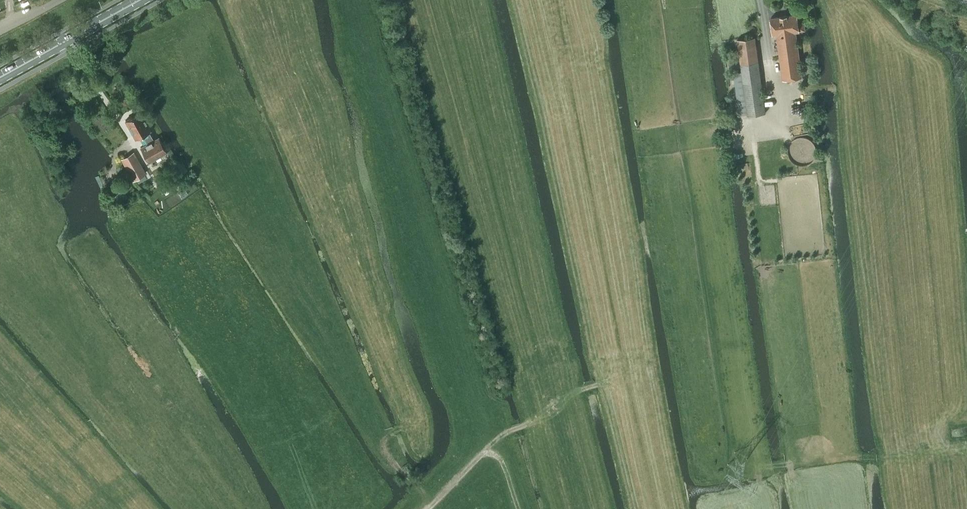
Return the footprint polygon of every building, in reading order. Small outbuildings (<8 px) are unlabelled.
[(797,14),(771,17),(773,34),(776,34),(783,79),(802,77),(796,31),(805,30),(804,22),(798,23),(797,14)] [(739,115),(748,113),(748,115),(766,112),(761,80),(759,61),(755,37),(737,39),(742,71),(733,73),(739,115)] [(140,112),(125,120),(136,139),(143,134),(148,143),(140,147),(149,162),(155,158),(157,161),(162,159),(160,156),(167,152),(159,137),(153,140),(148,131),(150,130),(140,112)] [(821,153),(821,150),(821,147),(820,145),(818,142),(817,140),(815,138),(812,136),(810,135),(806,135),(803,135),(800,136),(798,137),(795,139),(793,141),(792,144),(790,147),(790,150),(790,153),(791,156),(792,158),(794,161),(796,163),(799,164),(802,165),(805,166),(808,166),(811,165),(814,163),(817,161),(818,160),(820,156),(821,153)] [(121,159),(133,181),(147,174),(134,152),(121,159)] [(178,185),(173,179),(173,178),(164,184),(169,192),(178,185)] [(120,183),(110,188),(115,198),(117,202),(122,200),(120,196),(125,193),(120,183)]
